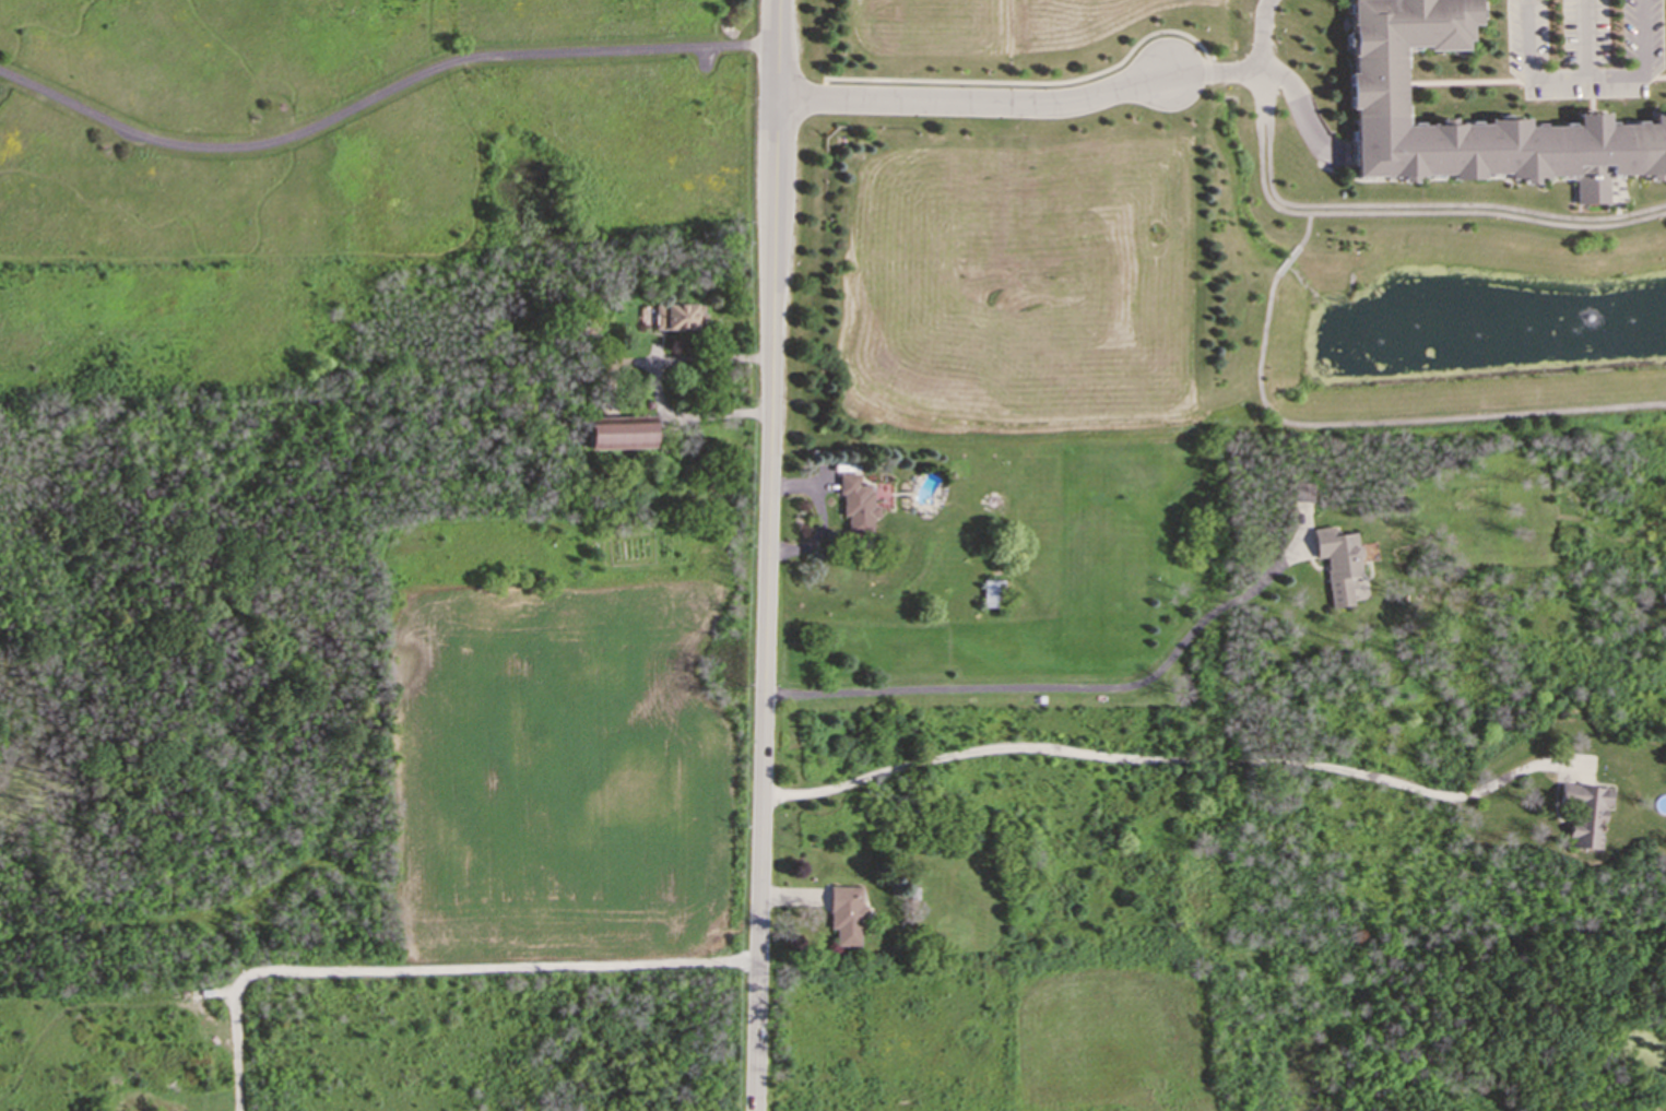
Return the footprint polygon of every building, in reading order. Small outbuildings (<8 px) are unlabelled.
[(1453,122),(1453,117),(1439,117),(1439,123),(1404,125),(1402,49),(1465,47),(1478,11),(1478,0),(1349,0),(1354,178),(1507,175),(1533,185),(1536,176),(1562,176),(1573,180),(1574,203),(1607,202),(1606,175),(1646,174),(1646,176),(1665,176),(1665,118),(1453,122)] [(652,329),(701,329),(701,304),(653,303),(652,329)] [(650,415),(586,416),(586,449),(651,448),(650,415)] [(844,533),(870,533),(870,518),(877,518),(877,505),(870,505),(870,484),(856,484),(856,473),(837,473),(837,495),(841,495),(841,516),(844,516),(844,533)] [(1311,528),(1315,557),(1324,556),(1331,607),(1352,604),(1348,576),(1361,575),(1356,531),(1333,534),(1332,525),(1311,528)] [(982,605),(994,606),(995,592),(1000,592),(1001,579),(982,579),(982,605)] [(1609,787),(1559,782),(1557,802),(1571,803),(1569,836),(1571,837),(1570,847),(1598,848),(1600,820),(1603,820),(1604,805),(1607,806),(1609,787)] [(860,946),(860,905),(859,905),(859,886),(828,885),(827,929),(834,929),(834,945),(860,946)]
